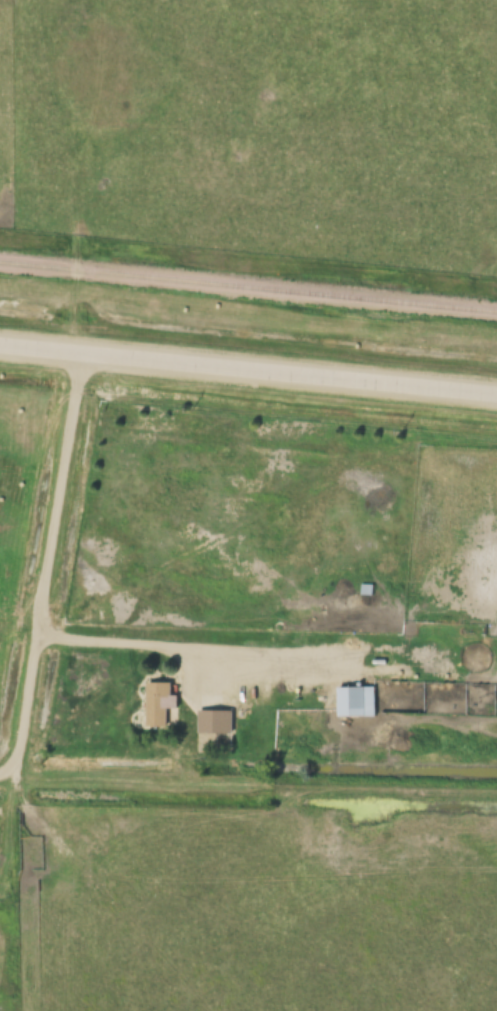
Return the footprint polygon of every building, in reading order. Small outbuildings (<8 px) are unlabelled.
[(148,684),(148,728),(168,728),(168,709),(178,709),(178,696),(173,696),(173,684),(148,684)] [(376,718),(376,688),(338,688),(338,718),(376,718)] [(199,734),(233,734),(233,711),(199,711),(199,734)]
